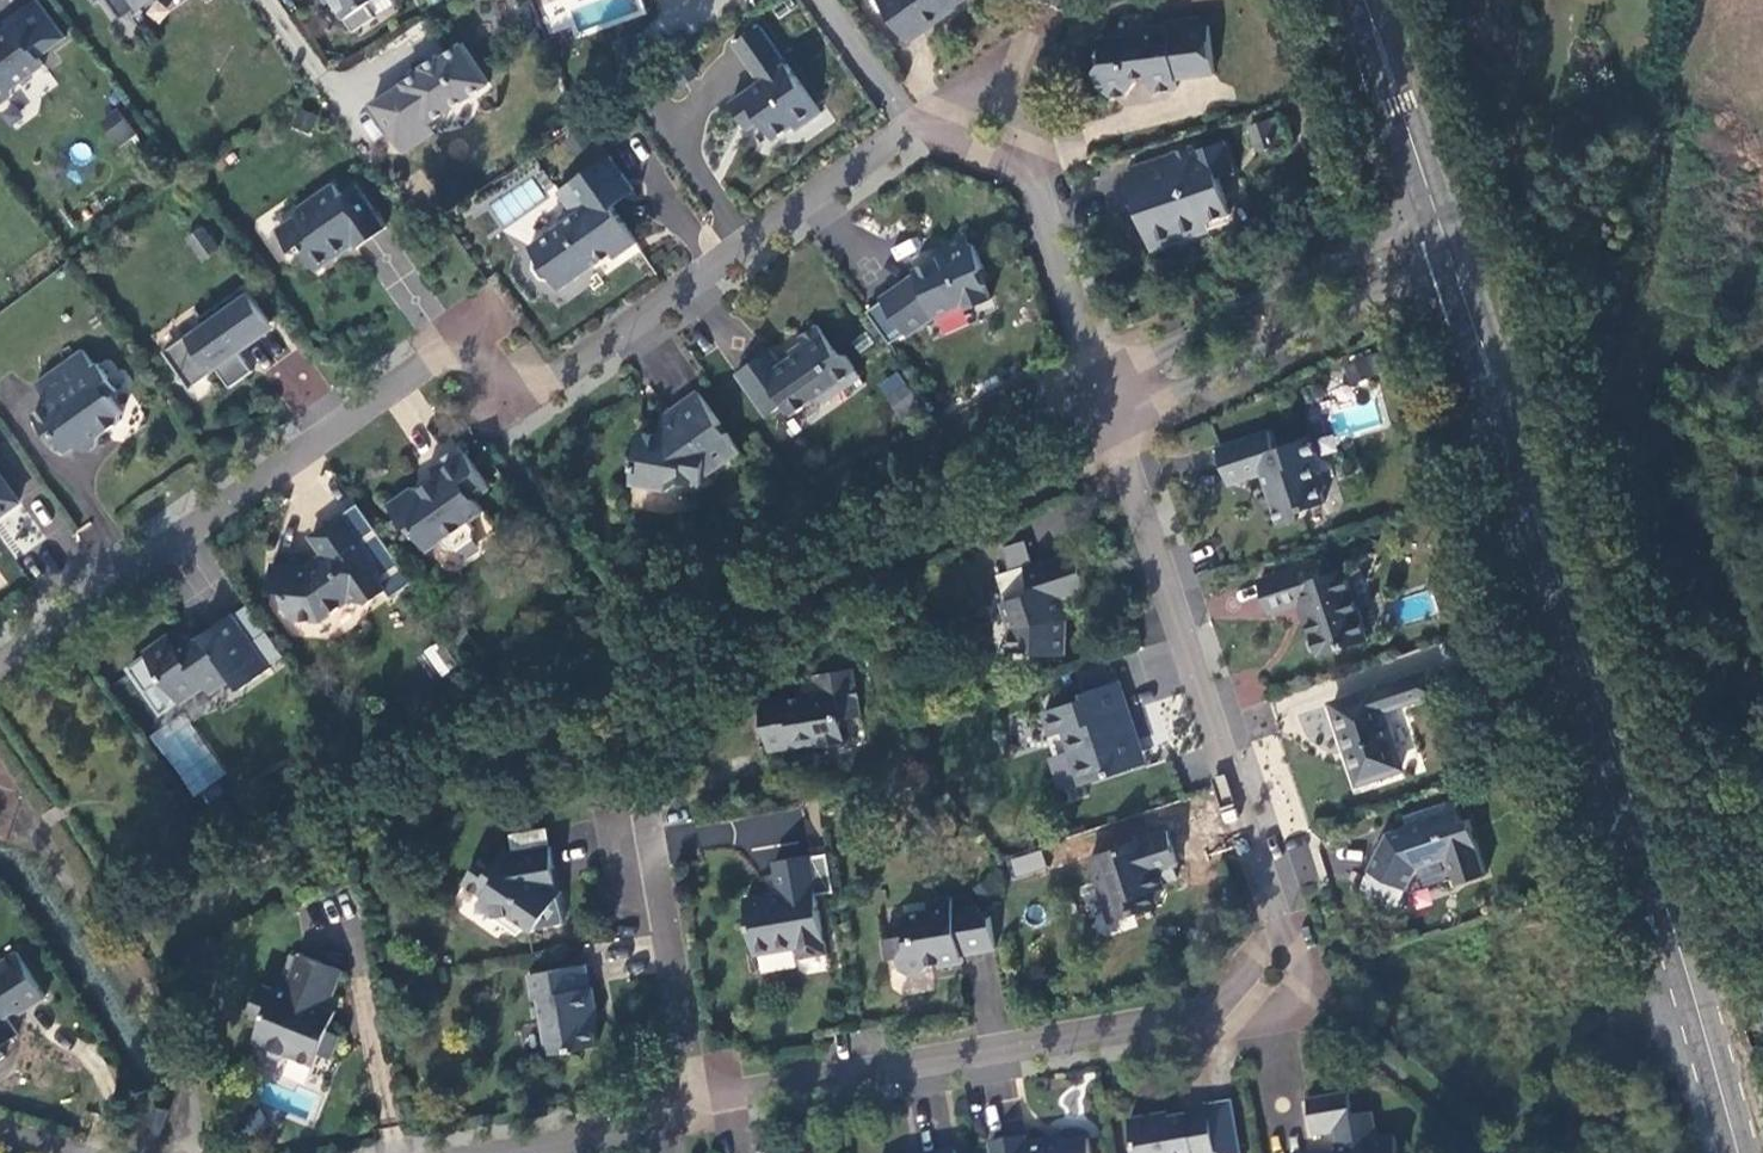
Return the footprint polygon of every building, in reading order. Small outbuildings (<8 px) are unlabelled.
[(38,0),(34,0),(8,19),(11,23),(0,30),(0,106),(1,107),(13,97),(16,88),(46,66),(41,58),(34,49),(46,40),(53,49),(66,39),(38,0)] [(121,20),(134,11),(136,14),(156,0),(105,0),(121,20)] [(353,30),(375,14),(366,1),(368,0),(332,0),(353,30)] [(910,41),(947,15),(945,12),(962,0),(882,0),(910,41)] [(1168,23),(1169,28),(1169,33),(1185,31),(1184,21),(1168,23)] [(822,113),(761,26),(734,45),(762,83),(732,104),(745,122),(757,115),(775,138),(794,127),(798,131),(822,113)] [(1124,39),(1100,42),(1102,67),(1096,75),(1098,90),(1110,100),(1126,98),(1136,92),(1135,81),(1140,80),(1150,85),(1152,95),(1176,92),(1175,82),(1215,77),(1208,29),(1185,31),(1169,33),(1169,28),(1129,32),(1124,39)] [(41,58),(53,49),(46,40),(34,49),(41,58)] [(426,72),(374,107),(401,146),(432,125),(490,87),(464,46),(444,60),(443,57),(424,69),(426,72)] [(121,111),(105,123),(119,141),(134,129),(121,111)] [(437,134),(432,125),(401,146),(407,154),(437,134)] [(134,129),(119,141),(123,147),(139,135),(134,129)] [(1169,156),(1131,168),(1132,171),(1156,246),(1208,230),(1205,222),(1229,214),(1218,178),(1233,173),(1223,143),(1194,151),(1192,146),(1168,153),(1169,156)] [(634,190),(609,154),(558,189),(575,213),(530,246),(536,255),(533,268),(540,278),(553,280),(560,290),(591,269),(589,260),(607,248),(615,257),(636,243),(611,207),(634,190)] [(1149,248),(1156,246),(1132,171),(1125,174),(1149,248)] [(358,247),(387,227),(356,185),(340,194),(332,184),(300,209),(299,215),(279,229),(293,251),(305,252),(318,272),(341,254),(339,251),(352,242),(358,247)] [(220,248),(205,228),(190,237),(206,259),(220,248)] [(965,234),(941,244),(944,254),(912,267),(914,271),(879,294),(907,334),(938,315),(963,304),(966,309),(991,300),(978,271),(983,268),(973,244),(969,245),(965,234)] [(201,326),(164,352),(180,375),(178,378),(177,381),(178,383),(179,386),(181,388),(185,387),(186,385),(189,388),(216,370),(230,388),(253,371),(240,353),(236,346),(270,322),(244,286),(197,320),(201,326)] [(273,329),(270,322),(236,346),(240,353),(273,329)] [(806,347),(781,364),(803,408),(810,404),(827,402),(862,377),(848,356),(839,354),(819,325),(800,338),(806,347)] [(795,414),(803,408),(781,364),(781,365),(770,350),(738,372),(768,418),(788,404),(795,414)] [(82,351),(36,384),(48,403),(32,413),(45,433),(50,430),(66,452),(78,444),(96,446),(98,436),(121,421),(122,414),(109,395),(117,390),(98,363),(93,366),(82,351)] [(877,384),(898,416),(918,404),(897,371),(877,384)] [(721,423),(698,391),(671,410),(670,408),(662,414),(657,436),(656,445),(649,445),(637,452),(623,460),(631,468),(631,484),(668,489),(683,481),(701,482),(705,465),(717,467),(740,451),(727,432),(724,433),(719,425),(721,423)] [(1270,429),(1220,447),(1232,483),(1264,474),(1272,499),(1284,504),(1290,522),(1307,515),(1311,508),(1327,502),(1324,492),(1327,486),(1323,473),(1315,469),(1313,459),(1320,457),(1312,436),(1277,448),(1270,429)] [(642,435),(637,452),(649,445),(656,445),(657,436),(642,435)] [(508,515),(458,447),(427,470),(435,481),(420,491),(411,490),(387,508),(403,527),(411,529),(427,552),(443,542),(449,549),(458,550),(475,538),(475,529),(470,523),(485,513),(494,525),(508,515)] [(0,476),(0,517),(20,503),(0,476)] [(1281,524),(1290,522),(1284,504),(1272,499),(1281,524)] [(378,568),(341,516),(312,537),(325,556),(311,566),(273,564),(271,588),(287,591),(286,604),(295,618),(321,620),(352,600),(367,602),(384,591),(377,578),(378,568)] [(1087,586),(1074,548),(1041,557),(1042,564),(1024,570),(1030,588),(1027,594),(1003,603),(1013,631),(1011,652),(1023,653),(1023,655),(1030,656),(1031,653),(1064,655),(1067,621),(1063,620),(1064,606),(1060,595),(1087,586)] [(1367,638),(1344,571),(1323,577),(1318,562),(1261,579),(1272,611),(1304,601),(1315,636),(1311,638),(1308,641),(1311,650),(1315,652),(1319,651),(1320,654),(1367,638)] [(273,667),(235,615),(198,640),(187,636),(177,643),(172,636),(146,654),(177,697),(201,680),(211,691),(232,677),(242,688),(273,667)] [(445,674),(457,659),(433,642),(422,657),(445,674)] [(1075,669),(1082,692),(1112,681),(1105,659),(1075,669)] [(861,714),(852,668),(813,674),(814,681),(797,683),(799,697),(761,703),(771,750),(796,745),(795,738),(818,735),(821,743),(822,743),(826,746),(842,744),(844,739),(847,738),(843,717),(861,714)] [(1428,671),(1333,704),(1358,783),(1403,768),(1386,711),(1435,696),(1428,671)] [(1139,741),(1118,679),(1112,681),(1082,692),(1084,698),(1047,710),(1052,735),(1065,731),(1083,785),(1138,768),(1131,744),(1139,741)] [(1147,765),(1139,741),(1131,744),(1138,768),(1147,765)] [(1485,875),(1467,820),(1460,823),(1453,802),(1418,813),(1422,824),(1409,829),(1388,836),(1371,873),(1407,890),(1417,869),(1442,861),(1445,864),(1448,864),(1455,884),(1485,875)] [(737,852),(805,845),(801,811),(733,817),(737,852)] [(1408,816),(1409,829),(1422,824),(1418,813),(1408,816)] [(512,835),(514,852),(551,846),(548,829),(512,835)] [(1091,859),(1111,921),(1158,908),(1152,891),(1163,887),(1163,884),(1177,879),(1174,866),(1178,865),(1168,831),(1126,845),(1128,850),(1116,854),(1114,850),(1091,859)] [(1286,892),(1318,880),(1306,845),(1273,856),(1286,892)] [(559,888),(551,846),(514,852),(507,854),(503,851),(490,869),(480,862),(465,882),(485,897),(479,906),(495,917),(511,914),(534,931),(536,927),(565,921),(560,894),(561,891),(559,888)] [(1041,850),(1009,858),(1014,877),(1046,868),(1041,850)] [(826,955),(809,857),(775,862),(779,897),(745,903),(755,954),(798,947),(801,959),(826,955)] [(1429,875),(1417,869),(1407,890),(1420,896),(1429,875)] [(996,948),(990,916),(971,919),(969,905),(953,908),(951,896),(928,901),(929,912),(904,916),(907,933),(882,938),(887,959),(898,957),(901,970),(907,975),(923,972),(930,963),(929,957),(938,956),(940,964),(962,961),(961,956),(996,948)] [(6,1057),(0,1047),(20,1034),(9,1016),(16,1012),(23,1013),(48,996),(19,951),(0,962),(0,1061),(6,1057)] [(345,971),(302,954),(287,991),(279,988),(278,991),(265,985),(252,1014),(266,1021),(257,1041),(267,1046),(272,1055),(282,1060),(292,1056),(317,1066),(322,1054),(335,1059),(345,1036),(331,1030),(339,1012),(332,1008),(345,971)] [(585,965),(528,975),(533,1001),(538,1000),(547,1054),(596,1046),(590,1009),(597,1008),(593,987),(589,987),(585,965)] [(1310,1100),(1315,1136),(1335,1133),(1342,1138),(1337,1147),(1338,1152),(1401,1152),(1398,1138),(1380,1139),(1376,1114),(1355,1117),(1351,1094),(1310,1100)] [(149,1129),(163,1133),(171,1110),(157,1106),(149,1129)] [(1211,1106),(1189,1110),(1190,1117),(1162,1122),(1155,1117),(1131,1121),(1137,1152),(1219,1152),(1211,1106)] [(994,1146),(995,1152),(1093,1152),(1091,1143),(1069,1145),(1064,1142),(1053,1144),(1050,1142),(1028,1145),(1028,1140),(994,1146)]
